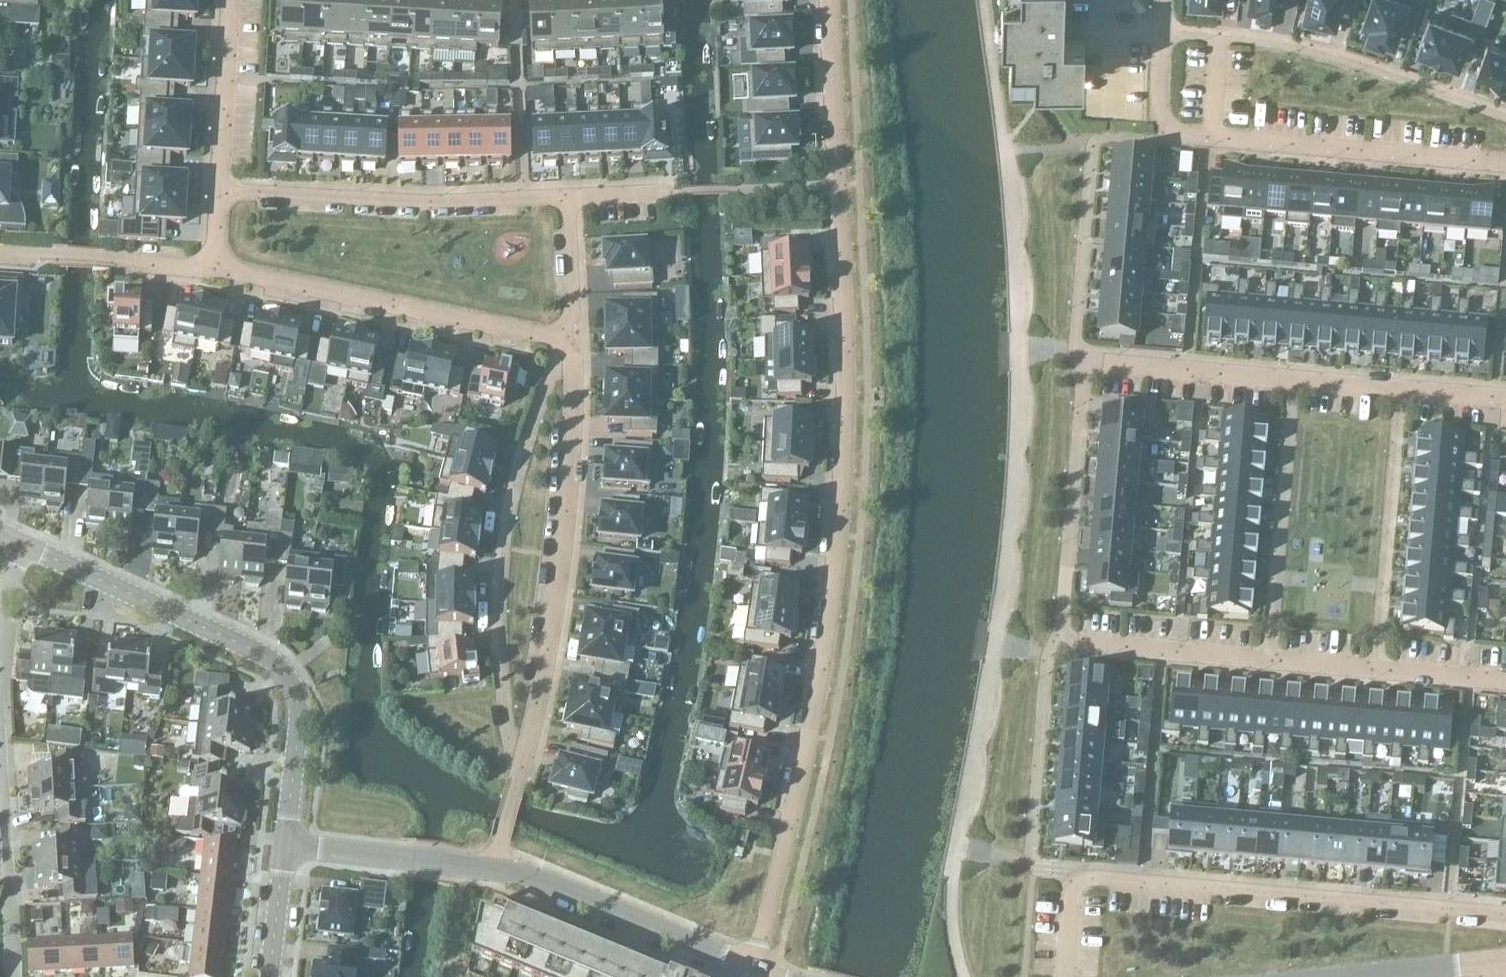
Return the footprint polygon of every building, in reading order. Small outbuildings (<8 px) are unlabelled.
[(0,27),(2,26),(4,25),(5,25),(39,26),(40,7),(37,7),(38,0),(0,0),(0,27)] [(145,27),(171,29),(172,17),(195,18),(196,0),(146,0),(145,27)] [(304,45),(306,0),(284,0),(281,43),(304,45)] [(304,45),(325,46),(328,0),(306,0),(304,45)] [(325,46),(347,47),(349,1),(330,0),(328,0),(325,46)] [(745,19),(782,18),(781,5),(788,5),(788,0),(745,0),(745,19)] [(1001,38),(1010,39),(1009,81),(1082,83),(1083,83),(1084,39),(1063,38),(1057,38),(1058,18),(1063,18),(1064,0),(1002,0),(1001,38)] [(1250,6),(1260,8),(1260,10),(1280,13),(1282,0),(1251,0),(1250,6)] [(1303,18),(1335,26),(1340,3),(1354,7),(1356,0),(1307,0),(1303,18)] [(1397,29),(1410,33),(1421,0),(1371,0),(1363,22),(1364,22),(1360,32),(1369,35),(1368,38),(1381,42),(1382,39),(1392,42),(1395,33),(1397,29)] [(1485,0),(1478,0),(1469,27),(1482,31),(1492,3),(1485,0)] [(349,1),(347,47),(368,48),(371,2),(349,1)] [(393,4),(371,2),(368,48),(390,50),(393,4)] [(639,4),(641,42),(640,42),(640,50),(663,49),(661,3),(639,4)] [(414,5),(393,4),(390,50),(411,51),(414,5)] [(620,43),(620,51),(640,50),(640,42),(641,42),(639,4),(617,5),(619,43),(620,43)] [(436,6),(414,5),(411,51),(433,52),(436,6)] [(620,43),(619,43),(617,5),(596,6),(598,52),(620,51),(620,43)] [(457,7),(436,6),(433,52),(455,53),(457,7)] [(596,6),(574,7),(576,53),(598,52),(596,6)] [(479,9),(457,7),(455,53),(476,55),(477,47),(479,9)] [(574,7),(553,8),(555,54),(576,53),(574,7)] [(553,8),(530,9),(532,55),(555,54),(553,8)] [(501,10),(479,9),(477,47),(499,48),(501,10)] [(1417,51),(1458,67),(1471,32),(1429,16),(1417,51)] [(792,26),(746,28),(747,55),(756,55),(757,67),(784,66),(784,53),(791,53),(790,43),(793,42),(792,26)] [(194,42),(178,41),(170,41),(171,29),(145,27),(144,40),(150,41),(149,61),(149,62),(193,64),(194,42)] [(1476,73),(1490,78),(1490,79),(1503,84),(1503,83),(1505,84),(1505,50),(1487,43),(1476,73)] [(149,61),(142,60),(141,82),(136,82),(135,96),(140,96),(167,97),(168,85),(191,87),(193,64),(149,62),(149,61)] [(642,76),(642,68),(630,69),(630,77),(642,76)] [(654,68),(642,68),(642,76),(654,75),(654,68)] [(290,70),(290,78),(302,79),(302,71),(290,70)] [(599,78),(599,70),(587,71),(587,79),(599,78)] [(611,70),(599,70),(599,78),(611,78),(611,70)] [(314,79),(314,71),(302,71),(302,79),(314,79)] [(556,72),(543,73),(544,81),(556,80),(556,72)] [(568,72),(556,72),(556,80),(568,80),(568,72)] [(333,73),(333,81),(345,81),(345,73),(333,73)] [(357,82),(357,74),(345,73),(345,81),(357,82)] [(794,74),(748,76),(750,116),(786,114),(786,102),(793,101),(792,91),(795,91),(794,74)] [(387,84),(388,76),(376,75),(376,83),(387,84)] [(388,76),(387,84),(399,85),(400,76),(388,76)] [(432,76),(419,76),(419,84),(431,84),(432,76)] [(444,76),(432,76),(431,84),(444,84),(444,76)] [(475,76),(463,76),(463,84),(475,84),(475,76)] [(487,76),(475,76),(475,84),(487,84),(487,76)] [(0,81),(0,115),(9,115),(10,99),(17,99),(18,82),(0,81)] [(167,97),(140,96),(138,130),(189,133),(189,129),(193,129),(194,116),(190,116),(190,111),(166,109),(167,97)] [(622,157),(623,156),(628,156),(629,161),(645,160),(645,157),(644,157),(641,107),(631,108),(632,121),(620,122),(622,157)] [(644,157),(645,157),(666,156),(666,143),(672,143),(672,147),(673,147),(672,130),(665,131),(664,118),(652,119),(651,107),(641,107),(644,157)] [(601,157),(607,157),(607,162),(623,161),(623,156),(622,157),(620,122),(620,108),(610,109),(610,122),(599,123),(601,157)] [(297,159),(298,159),(301,110),(290,109),(290,121),(278,120),(277,133),(270,132),(269,149),(270,149),(270,145),(276,145),(275,158),(297,159)] [(579,158),(580,158),(585,158),(585,163),(602,162),(601,157),(599,123),(598,109),(588,110),(589,123),(577,124),(579,158)] [(301,110),(298,159),(297,159),(297,162),(313,163),(313,159),(319,159),(321,124),(310,124),(311,110),(301,110)] [(567,124),(556,125),(557,159),(558,159),(564,159),(564,164),(580,163),(580,158),(579,158),(577,124),(577,110),(566,111),(567,124)] [(319,159),(318,164),(334,165),(335,160),(340,160),(341,160),(343,126),(332,125),(332,111),(322,111),(321,124),(319,159)] [(534,126),(535,161),(542,160),(542,165),(558,164),(558,159),(557,159),(556,125),(555,111),(545,112),(546,125),(534,126)] [(1214,119),(1238,121),(1239,113),(1215,111),(1214,119)] [(343,126),(341,160),(340,160),(340,165),(356,166),(356,161),(362,161),(365,127),(364,127),(353,126),(354,113),(343,112),(343,126)] [(362,161),(361,166),(378,167),(378,162),(385,163),(387,128),(375,127),(375,114),(365,113),(364,127),(365,127),(362,161)] [(465,162),(465,166),(481,166),(481,161),(487,161),(488,161),(487,127),(476,127),(476,113),(465,113),(465,127),(466,127),(466,162),(465,162)] [(487,161),(487,166),(503,166),(503,161),(510,161),(510,126),(497,126),(497,113),(487,113),(487,127),(488,161),(487,161)] [(423,162),(422,128),(411,128),(411,114),(401,114),(401,167),(417,167),(417,162),(422,162),(423,162)] [(423,128),(422,128),(423,162),(422,162),(422,167),(438,167),(438,162),(444,162),(444,127),(433,127),(433,114),(423,114),(423,128)] [(444,114),(444,127),(444,162),(444,167),(460,166),(460,162),(465,162),(466,162),(466,127),(465,127),(454,127),(454,114),(444,114)] [(718,116),(720,145),(746,143),(744,115),(718,116)] [(796,122),(750,124),(752,164),(789,163),(788,150),(795,150),(795,139),(797,139),(796,122)] [(189,133),(138,130),(136,164),(163,166),(164,154),(187,155),(189,133)] [(1116,155),(1114,179),(1149,183),(1151,158),(1116,155)] [(26,230),(26,229),(25,229),(25,219),(22,210),(17,201),(11,194),(8,193),(9,176),(16,176),(17,159),(0,158),(0,229),(26,230)] [(163,166),(136,164),(134,199),(188,202),(190,183),(186,183),(186,179),(162,178),(163,166)] [(1247,177),(1224,169),(1219,220),(1244,223),(1244,213),(1247,177)] [(1188,186),(1197,187),(1198,176),(1189,175),(1188,186)] [(1267,179),(1247,177),(1244,213),(1264,215),(1267,179)] [(1112,200),(1147,203),(1149,183),(1114,179),(1112,200)] [(1290,181),(1267,179),(1264,215),(1286,217),(1287,217),(1290,181)] [(1310,219),(1313,180),(1299,179),(1299,182),(1290,181),(1287,217),(1286,217),(1285,226),(1309,229),(1310,219)] [(1327,182),(1313,180),(1310,219),(1331,221),(1332,221),(1336,185),(1327,184),(1327,182)] [(1355,223),(1358,187),(1336,185),(1332,221),(1331,221),(1330,230),(1355,232),(1356,223),(1355,223)] [(1196,198),(1197,187),(1188,186),(1187,197),(1196,198)] [(1381,189),(1358,187),(1355,223),(1356,223),(1377,225),(1378,225),(1381,189)] [(1400,227),(1404,188),(1391,187),(1390,190),(1381,189),(1378,225),(1377,225),(1376,234),(1400,236),(1401,227),(1400,227)] [(1418,190),(1404,188),(1400,227),(1401,227),(1423,229),(1426,193),(1417,192),(1418,190)] [(1490,233),(1502,234),(1504,211),(1492,210),(1494,192),(1469,197),(1467,233),(1490,235),(1490,233)] [(1446,231),(1449,195),(1426,193),(1423,229),(1446,231)] [(1469,197),(1449,195),(1446,231),(1467,233),(1469,197)] [(187,220),(188,202),(134,199),(133,219),(120,223),(119,240),(159,242),(160,222),(183,224),(183,220),(187,220)] [(1110,222),(1145,226),(1147,203),(1112,200),(1110,222)] [(1186,218),(1185,229),(1194,230),(1195,219),(1186,218)] [(1108,245),(1144,248),(1145,226),(1110,222),(1108,245)] [(730,228),(730,248),(755,249),(755,229),(730,228)] [(1193,240),(1194,230),(1185,229),(1184,240),(1193,240)] [(762,278),(807,276),(808,276),(812,276),(811,261),(807,261),(806,252),(796,253),(796,240),(761,242),(761,254),(762,278)] [(1106,268),(1142,271),(1142,270),(1144,248),(1108,245),(1106,268)] [(650,246),(604,248),(605,265),(608,265),(608,275),(614,275),(614,288),(653,286),(650,246)] [(1239,261),(1240,252),(1229,251),(1228,260),(1239,261)] [(1240,252),(1239,261),(1250,261),(1251,253),(1240,252)] [(1282,264),(1283,255),(1272,254),(1271,263),(1282,264)] [(1283,255),(1282,264),(1293,265),(1294,256),(1283,255)] [(1328,268),(1328,259),(1318,258),(1317,267),(1328,268)] [(1339,260),(1328,259),(1328,268),(1338,269),(1339,260)] [(1181,274),(1190,275),(1191,264),(1182,263),(1181,274)] [(1374,272),(1374,263),(1363,263),(1363,271),(1374,272)] [(1374,263),(1374,272),(1385,273),(1385,264),(1374,263)] [(1419,276),(1420,267),(1409,266),(1408,275),(1419,276)] [(1420,267),(1419,276),(1430,277),(1431,268),(1420,267)] [(1142,271),(1106,268),(1104,291),(1140,294),(1139,295),(1149,295),(1151,271),(1142,270),(1142,271)] [(1462,280),(1463,271),(1452,270),(1451,279),(1462,280)] [(1474,272),(1463,271),(1462,280),(1473,281),(1474,272)] [(1190,275),(1181,274),(1180,285),(1189,286),(1190,275)] [(809,299),(808,276),(807,276),(762,278),(763,301),(773,301),(774,313),(799,312),(798,300),(809,299)] [(0,278),(0,344),(12,345),(13,332),(19,332),(20,306),(15,305),(16,294),(21,295),(22,279),(0,278)] [(1248,342),(1261,343),(1265,301),(1264,301),(1245,300),(1246,295),(1247,295),(1248,284),(1238,283),(1237,299),(1233,341),(1234,341),(1234,344),(1248,346),(1248,342)] [(1264,301),(1265,301),(1261,343),(1262,343),(1262,347),(1276,348),(1276,344),(1288,345),(1292,304),(1291,304),(1273,302),(1273,297),(1275,297),(1276,286),(1265,285),(1264,301)] [(1221,340),(1233,341),(1237,299),(1218,297),(1219,289),(1201,287),(1200,297),(1209,298),(1205,338),(1207,338),(1207,342),(1221,343),(1221,340)] [(1291,304),(1292,304),(1288,345),(1289,346),(1289,349),(1303,350),(1303,347),(1316,348),(1320,306),(1319,306),(1300,305),(1301,299),(1302,300),(1303,289),(1293,288),(1291,304)] [(688,290),(677,291),(677,301),(688,301),(688,290)] [(1319,306),(1320,306),(1316,348),(1317,348),(1317,352),(1330,353),(1331,349),(1343,350),(1347,309),(1346,309),(1328,307),(1328,302),(1330,302),(1331,291),(1320,290),(1319,306)] [(1138,314),(1139,295),(1140,294),(1104,291),(1102,311),(1138,314)] [(115,310),(114,343),(139,344),(140,333),(152,333),(154,308),(141,307),(142,297),(132,297),(133,294),(108,293),(108,309),(115,310)] [(1346,309),(1347,309),(1343,350),(1344,350),(1344,354),(1358,355),(1358,352),(1371,353),(1375,311),(1374,311),(1355,309),(1356,304),(1357,304),(1358,293),(1348,293),(1346,309)] [(1374,311),(1375,311),(1371,353),(1372,353),(1372,356),(1385,358),(1386,354),(1398,355),(1402,314),(1401,313),(1383,312),(1383,307),(1385,307),(1386,296),(1375,295),(1374,311)] [(608,332),(648,331),(648,310),(657,310),(657,297),(631,297),(631,309),(607,309),(608,332)] [(1401,313),(1402,314),(1398,355),(1399,355),(1399,359),(1413,360),(1413,356),(1426,357),(1429,316),(1410,314),(1411,309),(1412,309),(1413,298),(1403,297),(1401,313)] [(1441,359),(1453,360),(1457,318),(1456,318),(1438,317),(1438,311),(1440,312),(1441,301),(1430,300),(1429,316),(1426,357),(1427,358),(1426,361),(1440,362),(1441,359)] [(172,348),(195,353),(197,343),(196,343),(204,304),(195,302),(194,304),(182,302),(180,312),(168,309),(162,334),(175,336),(172,348)] [(1456,318),(1457,318),(1453,360),(1454,360),(1454,364),(1468,365),(1468,361),(1482,362),(1485,321),(1465,319),(1466,314),(1467,314),(1468,303),(1458,302),(1456,318)] [(204,304),(196,343),(197,343),(218,347),(218,346),(230,348),(236,323),(224,321),(226,311),(213,308),(213,306),(204,304)] [(1177,317),(1186,318),(1187,307),(1178,306),(1177,317)] [(1136,339),(1138,314),(1102,311),(1100,336),(1136,339)] [(1186,318),(1177,317),(1172,317),(1170,336),(1184,338),(1186,318)] [(244,325),(239,350),(251,353),(251,354),(272,358),(273,359),(281,320),(271,318),(271,320),(258,318),(256,328),(244,325)] [(290,322),(281,320),(273,359),(272,358),(270,368),(292,373),(293,369),(295,362),(302,363),(307,364),(312,339),(300,337),(302,327),(289,324),(290,322)] [(775,361),(811,361),(811,360),(811,337),(801,337),(801,325),(775,325),(775,338),(775,361)] [(659,327),(658,348),(689,349),(689,328),(659,327)] [(608,332),(608,354),(632,354),(631,366),(658,366),(658,352),(648,352),(648,331),(608,332)] [(349,374),(357,336),(348,334),(347,336),(335,334),(333,343),(320,341),(315,366),(327,369),(327,370),(348,374),(349,374)] [(349,374),(348,374),(346,384),(381,391),(389,355),(376,353),(379,343),(366,340),(366,338),(357,336),(349,374)] [(426,390),(434,352),(424,350),(424,352),(411,349),(409,359),(397,357),(390,392),(402,394),(402,396),(424,400),(426,390)] [(434,352),(426,390),(447,395),(448,394),(460,396),(465,371),(453,369),(455,359),(442,356),(443,354),(434,352)] [(811,360),(811,361),(775,361),(776,385),(777,397),(802,397),(802,385),(812,384),(812,376),(816,376),(815,360),(811,360)] [(292,373),(296,374),(293,389),(305,391),(311,365),(307,364),(302,363),(295,362),(293,369),(292,373)] [(472,373),(467,398),(479,400),(479,402),(504,407),(509,384),(517,386),(520,370),(496,365),(496,367),(486,365),(484,375),(472,373)] [(608,378),(607,400),(658,401),(658,366),(631,366),(631,378),(608,378)] [(630,435),(657,436),(658,401),(607,400),(607,423),(631,423),(630,435)] [(764,444),(813,446),(814,431),(810,431),(811,422),(801,422),(801,410),(776,408),(775,421),(765,420),(764,444)] [(1105,413),(1103,437),(1139,441),(1141,416),(1105,413)] [(31,417),(11,415),(9,436),(29,438),(31,417)] [(74,416),(73,430),(86,431),(87,418),(74,416)] [(1221,445),(1263,448),(1263,447),(1267,448),(1268,434),(1264,434),(1265,420),(1224,416),(1222,437),(1217,436),(1217,434),(1206,433),(1205,444),(1221,445)] [(121,418),(108,417),(106,442),(118,443),(121,418)] [(188,433),(155,429),(153,443),(186,447),(188,433)] [(451,438),(445,461),(493,473),(495,464),(493,463),(496,451),(487,448),(490,436),(465,430),(462,441),(451,438)] [(691,433),(682,433),(681,443),(690,443),(691,433)] [(1182,444),(1191,445),(1192,434),(1183,433),(1182,444)] [(1418,461),(1418,462),(1460,465),(1460,466),(1476,467),(1477,457),(1466,456),(1466,458),(1461,457),(1462,437),(1421,434),(1420,447),(1416,447),(1415,461),(1418,461)] [(1101,458),(1137,461),(1137,460),(1139,441),(1103,437),(1101,458)] [(135,475),(141,476),(149,476),(152,446),(135,444),(132,464),(136,465),(135,475)] [(608,457),(607,467),(604,467),(603,484),(649,486),(652,447),(614,444),(613,457),(608,457)] [(813,461),(813,446),(764,444),(763,468),(763,480),(798,482),(799,469),(809,470),(809,461),(813,461)] [(1191,445),(1182,444),(1181,455),(1190,456),(1191,445)] [(1262,461),(1263,448),(1221,445),(1220,464),(1215,464),(1215,462),(1204,461),(1203,471),(1219,473),(1219,472),(1261,476),(1261,475),(1264,475),(1265,461),(1262,461)] [(0,448),(0,479),(22,481),(20,501),(42,503),(47,465),(34,463),(35,452),(0,448)] [(279,468),(292,467),(292,453),(268,454),(268,448),(250,449),(251,471),(264,471),(264,480),(279,480),(279,468)] [(61,455),(60,466),(47,465),(42,503),(46,504),(48,510),(60,511),(63,506),(64,506),(67,486),(79,488),(82,458),(61,455)] [(100,478),(92,478),(95,459),(82,458),(79,488),(90,489),(86,526),(109,528),(113,490),(99,489),(100,478)] [(1137,461),(1101,458),(1099,480),(1135,484),(1135,485),(1144,485),(1146,461),(1137,460),(1137,461)] [(447,498),(473,503),(476,492),(485,494),(489,482),(491,482),(493,473),(445,461),(440,482),(451,485),(447,498)] [(1460,465),(1418,462),(1417,474),(1414,474),(1412,488),(1416,488),(1416,489),(1457,493),(1457,494),(1473,495),(1474,485),(1463,484),(1463,485),(1458,485),(1460,466),(1460,465)] [(1490,463),(1489,474),(1498,475),(1499,464),(1490,463)] [(1259,488),(1261,476),(1219,472),(1219,473),(1217,491),(1212,491),(1212,489),(1201,488),(1200,499),(1217,500),(1258,503),(1258,502),(1262,503),(1263,489),(1259,488)] [(1498,475),(1489,474),(1488,485),(1497,486),(1498,475)] [(1178,487),(1187,488),(1188,477),(1179,476),(1178,487)] [(1133,505),(1135,485),(1135,484),(1099,480),(1097,503),(1133,506),(1133,505)] [(145,513),(148,483),(126,481),(125,492),(113,490),(109,528),(131,531),(133,512),(145,513)] [(1150,482),(1149,492),(1177,492),(1177,483),(1150,482)] [(148,483),(145,513),(157,514),(152,551),(154,552),(155,558),(168,559),(171,553),(175,554),(179,516),(166,514),(168,505),(159,504),(161,485),(148,483)] [(1187,488),(1178,487),(1177,498),(1186,499),(1187,488)] [(1457,493),(1416,489),(1415,502),(1411,502),(1410,516),(1413,516),(1413,517),(1455,520),(1455,521),(1471,522),(1472,512),(1461,511),(1461,513),(1456,512),(1457,494),(1457,493)] [(804,531),(804,530),(806,508),(796,507),(797,494),(762,491),(761,505),(770,506),(768,527),(768,528),(804,531)] [(471,514),(473,503),(447,498),(438,496),(436,509),(435,509),(432,532),(441,534),(441,533),(480,538),(481,529),(479,528),(481,515),(471,514)] [(613,511),(609,510),(603,510),(602,520),(600,520),(598,537),(638,541),(641,514),(638,513),(639,501),(614,498),(613,511)] [(1257,516),(1258,503),(1217,500),(1215,519),(1210,519),(1210,517),(1199,516),(1198,526),(1214,528),(1214,527),(1256,531),(1256,530),(1259,530),(1261,516),(1257,516)] [(1133,506),(1097,503),(1095,526),(1131,529),(1131,530),(1140,531),(1142,506),(1133,505),(1133,506)] [(1487,504),(1486,515),(1495,515),(1496,505),(1487,504)] [(1149,514),(1174,515),(1174,506),(1150,505),(1149,514)] [(211,538),(215,509),(195,506),(193,510),(192,517),(179,516),(175,554),(179,554),(180,561),(193,562),(196,556),(197,557),(199,537),(211,538)] [(245,541),(233,540),(234,530),(225,529),(227,510),(215,509),(211,538),(223,540),(218,577),(220,577),(222,583),(234,585),(237,579),(241,579),(245,541)] [(740,525),(740,513),(731,512),(730,524),(740,525)] [(1495,515),(1486,515),(1485,526),(1494,526),(1495,515)] [(1455,520),(1413,517),(1412,529),(1409,529),(1407,543),(1411,543),(1411,544),(1453,548),(1452,549),(1469,550),(1470,539),(1459,539),(1458,540),(1453,540),(1455,521),(1455,520)] [(1175,522),(1174,533),(1183,534),(1184,523),(1175,522)] [(245,541),(241,579),(245,580),(247,586),(259,588),(262,582),(263,582),(266,563),(277,564),(281,534),(268,533),(261,527),(247,525),(245,541)] [(804,530),(804,531),(768,528),(768,527),(758,526),(756,551),(766,552),(765,564),(790,566),(792,554),(802,555),(802,546),(806,546),(808,531),(804,530)] [(1131,530),(1131,529),(1095,526),(1093,549),(1129,552),(1131,530)] [(1255,543),(1256,531),(1214,527),(1214,528),(1212,546),(1207,546),(1207,544),(1196,543),(1196,554),(1212,555),(1253,558),(1253,557),(1257,558),(1258,544),(1255,543)] [(440,555),(438,568),(464,570),(465,559),(475,560),(477,547),(479,547),(480,538),(441,533),(441,534),(438,555),(440,555)] [(1183,534),(1174,533),(1173,544),(1182,545),(1183,534)] [(313,556),(291,553),(294,536),(281,534),(277,564),(289,565),(285,602),(286,602),(288,609),(300,610),(303,604),(307,605),(313,556)] [(1453,548),(1411,544),(1410,557),(1406,557),(1405,570),(1409,571),(1409,572),(1450,575),(1450,576),(1466,577),(1467,567),(1456,566),(1456,568),(1451,567),(1452,549),(1453,548)] [(1129,552),(1093,549),(1091,569),(1127,572),(1129,552)] [(736,564),(738,553),(723,550),(722,562),(736,564)] [(1482,561),(1491,561),(1491,551),(1483,550),(1482,561)] [(632,568),(634,555),(605,551),(603,564),(598,563),(596,574),(594,573),(592,590),(632,595),(635,568),(632,568)] [(1252,571),(1253,558),(1212,555),(1210,574),(1205,573),(1205,572),(1194,571),(1193,581),(1209,583),(1209,582),(1251,586),(1251,585),(1255,585),(1256,571),(1252,571)] [(347,560),(313,556),(307,605),(311,605),(313,612),(325,613),(328,607),(330,608),(332,588),(344,589),(347,560)] [(794,558),(794,587),(813,587),(813,558),(794,558)] [(1491,561),(1482,561),(1481,572),(1490,572),(1491,561)] [(1170,576),(1179,577),(1180,566),(1171,565),(1170,576)] [(437,581),(437,603),(475,604),(475,594),(473,594),(474,581),(464,581),(464,570),(438,568),(438,581),(437,581)] [(1125,597),(1127,572),(1091,569),(1089,594),(1125,597)] [(1450,575),(1409,572),(1407,584),(1404,584),(1403,598),(1406,598),(1406,599),(1448,603),(1448,604),(1464,605),(1465,594),(1454,594),(1454,595),(1448,595),(1450,576),(1450,575)] [(794,616),(794,615),(797,592),(787,591),(789,579),(764,575),(762,588),(752,586),(749,610),(794,616)] [(1179,577),(1170,576),(1169,587),(1178,588),(1179,577)] [(1250,598),(1251,586),(1209,582),(1209,583),(1208,601),(1199,600),(1197,618),(1207,619),(1208,610),(1248,614),(1249,612),(1252,613),(1253,599),(1250,598)] [(1479,591),(1478,602),(1487,603),(1488,592),(1479,591)] [(1446,622),(1448,604),(1448,603),(1406,599),(1405,612),(1401,612),(1400,625),(1404,626),(1404,628),(1444,631),(1443,640),(1453,641),(1455,623),(1446,622)] [(1486,614),(1487,603),(1478,602),(1477,613),(1486,614)] [(475,604),(437,603),(436,626),(437,626),(437,639),(463,638),(463,626),(473,626),(473,613),(475,613),(475,604)] [(611,621),(588,617),(584,639),(624,646),(624,647),(633,648),(639,613),(613,609),(611,621)] [(794,615),(794,616),(749,610),(745,633),(746,633),(744,645),(779,650),(781,638),(791,639),(792,631),(796,631),(798,616),(794,615)] [(33,659),(20,657),(17,683),(29,684),(29,689),(29,692),(34,696),(49,698),(51,682),(56,636),(36,633),(33,659)] [(63,683),(62,688),(61,699),(83,702),(88,665),(74,664),(78,635),(56,633),(56,636),(51,682),(63,683)] [(437,639),(429,639),(430,653),(427,653),(430,678),(463,675),(464,683),(480,681),(477,657),(475,657),(474,648),(464,649),(463,638),(437,639)] [(624,646),(584,639),(581,661),(604,665),(602,677),(628,682),(630,668),(621,667),(624,647),(624,646)] [(115,685),(127,686),(132,645),(111,642),(108,668),(95,666),(92,692),(114,694),(115,685)] [(132,645),(127,686),(139,688),(138,697),(160,700),(163,674),(150,673),(153,644),(132,642),(132,645)] [(408,648),(412,680),(426,679),(423,646),(408,648)] [(735,692),(781,700),(785,677),(775,675),(777,663),(752,658),(750,671),(740,669),(735,692)] [(1105,698),(1105,699),(1115,700),(1117,676),(1070,672),(1069,683),(1067,683),(1066,695),(1068,696),(1068,695),(1105,698)] [(576,684),(572,706),(611,715),(616,694),(625,696),(628,682),(602,677),(599,689),(576,684)] [(1162,724),(1161,734),(1179,736),(1180,727),(1199,729),(1203,687),(1190,686),(1191,682),(1177,681),(1176,685),(1175,685),(1171,725),(1162,724)] [(1227,731),(1230,690),(1218,688),(1218,685),(1204,684),(1204,687),(1203,687),(1199,729),(1197,745),(1208,746),(1209,735),(1207,735),(1207,729),(1226,731),(1227,731)] [(1254,734),(1258,692),(1245,691),(1246,687),(1232,686),(1231,690),(1230,690),(1227,731),(1226,731),(1225,747),(1235,748),(1236,737),(1234,737),(1235,732),(1254,734)] [(1282,736),(1286,694),(1273,693),(1273,690),(1259,688),(1259,692),(1258,692),(1254,734),(1252,750),(1263,751),(1264,740),(1262,739),(1262,734),(1281,736),(1282,736)] [(1142,701),(1152,702),(1153,691),(1143,690),(1142,701)] [(209,714),(208,726),(250,731),(250,730),(252,710),(227,707),(228,694),(203,691),(200,713),(209,714)] [(1309,738),(1313,697),(1300,696),(1301,692),(1287,691),(1286,694),(1282,736),(1281,736),(1280,752),(1290,753),(1291,742),(1290,742),(1290,737),(1309,738)] [(781,700),(735,692),(731,715),(732,715),(729,727),(764,734),(766,721),(776,723),(781,700)] [(1337,741),(1341,699),(1328,698),(1328,694),(1314,693),(1314,697),(1313,697),(1309,738),(1307,754),(1318,755),(1319,744),(1317,744),(1317,739),(1336,741),(1337,741)] [(1103,719),(1105,699),(1105,698),(1068,695),(1068,696),(1067,716),(1103,719)] [(1364,743),(1368,702),(1355,700),(1356,697),(1342,696),(1342,699),(1341,699),(1337,741),(1336,741),(1335,757),(1345,758),(1346,747),(1345,747),(1345,742),(1364,743)] [(1392,746),(1396,704),(1383,703),(1383,699),(1369,698),(1369,702),(1368,702),(1364,743),(1362,759),(1373,760),(1374,749),(1372,749),(1373,744),(1391,746),(1392,746)] [(1419,748),(1423,706),(1411,705),(1411,702),(1397,700),(1397,704),(1396,704),(1392,746),(1391,746),(1390,762),(1400,763),(1401,752),(1400,751),(1400,746),(1419,748)] [(1152,702),(1142,701),(1141,712),(1151,713),(1152,702)] [(1419,748),(1417,764),(1428,765),(1429,754),(1427,754),(1428,749),(1448,750),(1451,709),(1438,708),(1438,704),(1424,703),(1424,706),(1423,706),(1419,748)] [(572,706),(567,728),(590,733),(588,745),(614,750),(616,738),(607,736),(611,715),(572,706)] [(1065,738),(1101,741),(1102,740),(1111,741),(1113,720),(1103,719),(1067,716),(1065,738)] [(1472,718),(1471,729),(1480,730),(1481,719),(1472,718)] [(250,731),(208,726),(207,738),(197,737),(195,759),(220,762),(222,749),(250,752),(253,731),(250,730),(250,731)] [(698,727),(695,741),(724,747),(727,733),(698,727)] [(1479,741),(1480,730),(1471,729),(1470,740),(1479,741)] [(1138,744),(1148,745),(1149,734),(1139,733),(1138,744)] [(1101,741),(1065,738),(1063,759),(1100,762),(1100,763),(1109,764),(1111,741),(1102,740),(1101,741)] [(728,776),(763,784),(769,761),(759,758),(761,746),(737,741),(734,753),(728,775),(728,776)] [(1148,745),(1138,744),(1137,755),(1147,756),(1148,745)] [(561,762),(559,772),(557,771),(553,787),(570,792),(569,799),(587,804),(589,796),(591,797),(598,772),(603,773),(607,760),(572,751),(569,763),(561,762)] [(33,791),(75,789),(87,789),(86,774),(83,771),(82,754),(57,755),(57,769),(29,770),(30,792),(33,792),(33,791)] [(83,757),(84,772),(112,770),(111,756),(83,757)] [(1199,770),(1200,759),(1189,758),(1188,769),(1199,770)] [(1098,784),(1100,763),(1100,762),(1063,759),(1061,781),(1098,784)] [(1200,759),(1199,770),(1210,770),(1210,760),(1200,759)] [(1468,761),(1467,772),(1476,773),(1477,762),(1468,761)] [(1242,773),(1243,763),(1232,762),(1231,772),(1242,773)] [(1243,763),(1242,773),(1253,774),(1254,764),(1243,763)] [(1286,767),(1275,766),(1274,776),(1285,777),(1286,767)] [(201,790),(199,802),(241,807),(241,806),(243,786),(218,783),(219,770),(194,767),(191,789),(201,790)] [(1286,767),(1285,777),(1296,778),(1296,768),(1286,767)] [(1328,781),(1329,771),(1318,770),(1317,780),(1328,781)] [(1329,771),(1328,781),(1339,782),(1340,772),(1329,771)] [(1476,773),(1467,772),(1466,783),(1475,784),(1476,773)] [(758,807),(763,784),(728,776),(728,775),(719,773),(713,796),(723,799),(721,811),(745,816),(748,804),(758,807)] [(1371,785),(1372,774),(1361,773),(1360,784),(1371,785)] [(1372,774),(1371,785),(1382,786),(1383,775),(1372,774)] [(1134,787),(1145,788),(1146,777),(1135,776),(1134,787)] [(1414,788),(1415,778),(1404,777),(1403,787),(1414,788)] [(1415,778),(1414,788),(1425,789),(1426,779),(1415,778)] [(1059,802),(1096,805),(1098,784),(1061,781),(1059,802)] [(1145,788),(1134,787),(1133,798),(1144,799),(1145,788)] [(33,791),(33,792),(34,812),(60,811),(60,824),(86,822),(85,800),(75,801),(75,789),(33,791)] [(241,807),(199,802),(190,801),(188,820),(181,819),(177,822),(176,834),(186,835),(211,838),(213,825),(241,828),(242,825),(246,823),(247,812),(243,810),(244,807),(241,806),(241,807)] [(1057,823),(1057,824),(1094,827),(1094,826),(1096,805),(1059,802),(1057,823)] [(1464,806),(1463,817),(1472,818),(1473,807),(1464,806)] [(1173,807),(1169,853),(1179,854),(1179,857),(1192,858),(1192,855),(1191,855),(1194,818),(1195,818),(1196,809),(1173,807)] [(1472,818),(1463,817),(1462,828),(1471,829),(1472,818)] [(1195,818),(1194,818),(1191,855),(1192,855),(1213,857),(1216,820),(1195,818)] [(1131,830),(1141,831),(1142,820),(1132,819),(1131,830)] [(1237,822),(1216,820),(1213,857),(1234,859),(1237,822)] [(1237,822),(1234,859),(1256,861),(1259,824),(1237,822)] [(1056,836),(1055,846),(1102,850),(1104,827),(1094,826),(1094,827),(1057,824),(1057,823),(1055,823),(1054,835),(1056,836)] [(1259,824),(1256,861),(1277,863),(1280,826),(1259,824)] [(1388,835),(1385,872),(1405,874),(1406,874),(1410,827),(1388,825),(1387,835),(1388,835)] [(1280,826),(1277,863),(1299,864),(1302,828),(1280,826)] [(1405,874),(1405,876),(1418,877),(1418,875),(1428,876),(1433,829),(1410,827),(1406,874),(1405,874)] [(1302,828),(1299,864),(1320,866),(1323,829),(1302,828)] [(1323,829),(1320,866),(1342,868),(1345,831),(1323,829)] [(34,868),(37,868),(37,867),(79,865),(78,853),(88,852),(86,830),(61,832),(62,845),(33,846),(34,868)] [(1141,831),(1131,830),(1129,852),(1139,853),(1141,831)] [(1165,831),(1154,830),(1154,847),(1164,847),(1165,831)] [(747,845),(750,834),(739,831),(736,842),(747,845)] [(1363,870),(1366,833),(1345,831),(1342,868),(1363,870)] [(1385,872),(1388,835),(1387,835),(1366,833),(1363,870),(1385,872)] [(176,840),(163,838),(162,850),(174,851),(176,840)] [(206,841),(201,877),(232,880),(237,845),(206,841)] [(1460,849),(1459,860),(1468,861),(1469,850),(1460,849)] [(1467,872),(1468,861),(1459,860),(1458,871),(1467,872)] [(1498,864),(1496,889),(1505,889),(1505,864),(1498,864)] [(37,867),(37,868),(38,888),(64,887),(65,900),(90,899),(89,876),(80,877),(79,865),(37,867)] [(201,877),(197,911),(228,915),(232,880),(201,877)] [(386,885),(362,883),(361,897),(385,900),(386,885)] [(135,892),(135,900),(145,900),(145,892),(135,892)] [(356,896),(324,893),(319,934),(352,938),(356,896)] [(472,953),(530,976),(645,976),(481,910),(472,953)] [(197,911),(193,946),(224,949),(228,915),(197,911)] [(133,937),(97,939),(99,970),(134,968),(133,937)] [(97,939),(63,941),(64,972),(99,970),(97,939)] [(64,972),(63,941),(27,943),(29,974),(64,972)] [(193,946),(190,976),(221,976),(224,949),(193,946)] [(356,953),(329,950),(328,963),(318,962),(317,967),(315,967),(315,969),(312,972),(311,976),(363,976),(363,975),(361,972),(358,971),(358,966),(355,966),(356,953)] [(375,951),(366,950),(365,959),(374,960),(375,951)]
